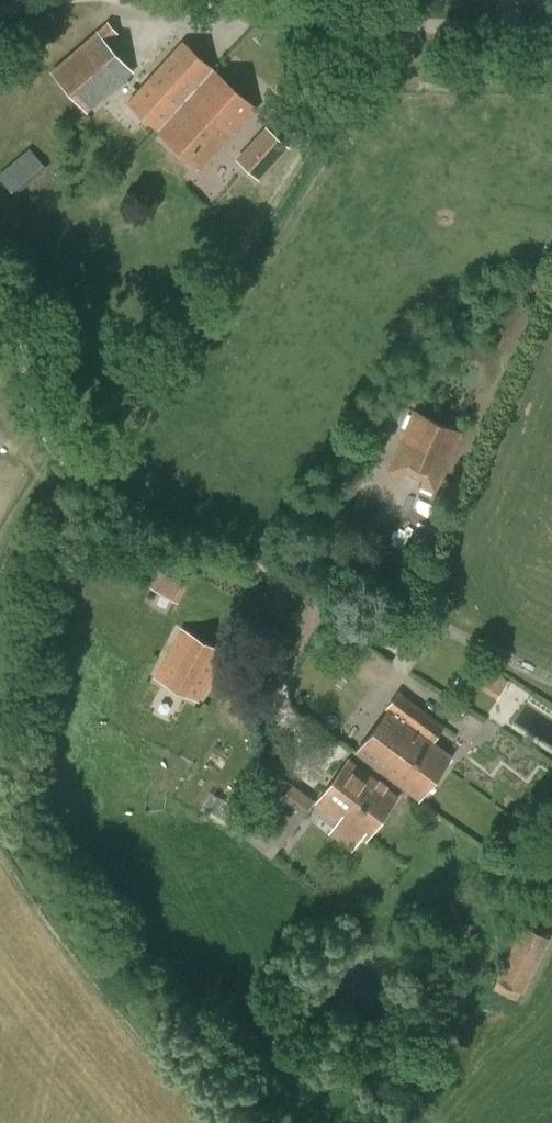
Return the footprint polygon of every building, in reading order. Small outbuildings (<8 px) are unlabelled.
[(118,32),(109,22),(53,72),(88,112),(133,71),(107,42),(118,32)] [(158,130),(213,70),(183,43),(129,102),(159,129),(158,130)] [(213,70),(158,130),(202,169),(256,109),(213,70)] [(266,120),(246,158),(271,172),(292,134),(266,120)] [(0,171),(0,176),(14,193),(45,168),(29,148),(0,171)] [(415,410),(387,471),(400,478),(406,473),(423,479),(422,486),(436,493),(464,432),(415,410)] [(403,546),(395,560),(422,575),(430,561),(403,546)] [(169,567),(156,590),(179,603),(192,580),(169,567)] [(222,654),(182,632),(158,676),(198,698),(222,654)] [(493,665),(480,684),(503,699),(515,679),(493,665)] [(399,694),(356,752),(419,798),(451,755),(432,741),(443,726),(399,694)] [(349,762),(319,802),(367,837),(397,797),(349,762)] [(237,833),(271,858),(314,800),(286,779),(285,780),(274,772),(246,809),(251,813),(237,833)] [(207,803),(228,819),(239,804),(218,789),(207,803)] [(522,924),(497,979),(493,989),(517,1001),(522,991),(523,992),(549,938),(546,937),(525,926),(522,924)]
